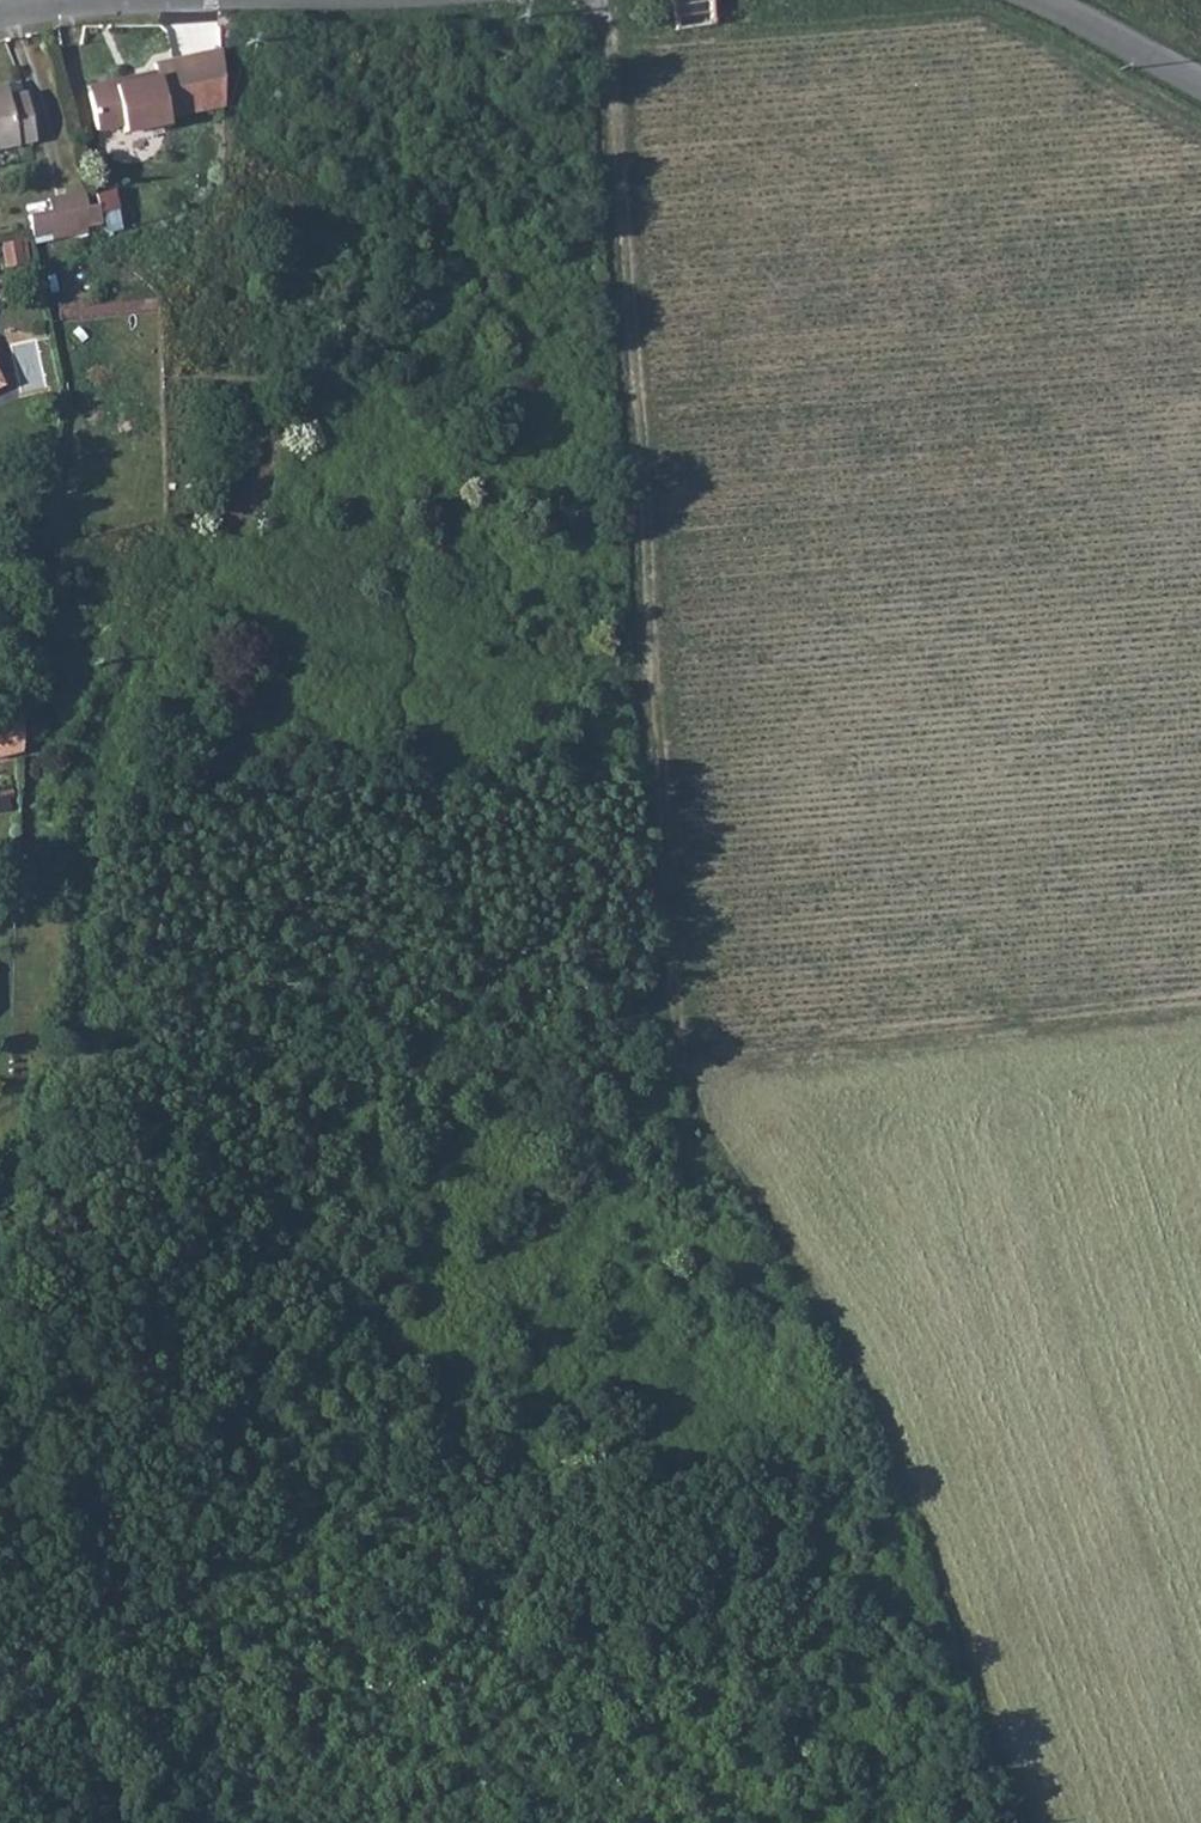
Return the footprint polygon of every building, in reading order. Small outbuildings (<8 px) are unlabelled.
[(675,29),(713,24),(710,0),(671,0),(675,29)] [(151,80),(84,93),(92,130),(119,125),(122,134),(164,125),(162,120),(179,116),(168,63),(149,66),(151,80)] [(33,142),(23,95),(5,98),(4,93),(0,94),(0,149),(33,142)] [(26,218),(30,235),(85,225),(82,207),(79,193),(48,200),(51,213),(26,218)] [(29,240),(6,242),(9,262),(31,260),(29,240)] [(18,716),(0,721),(0,755),(17,750),(18,716)]
